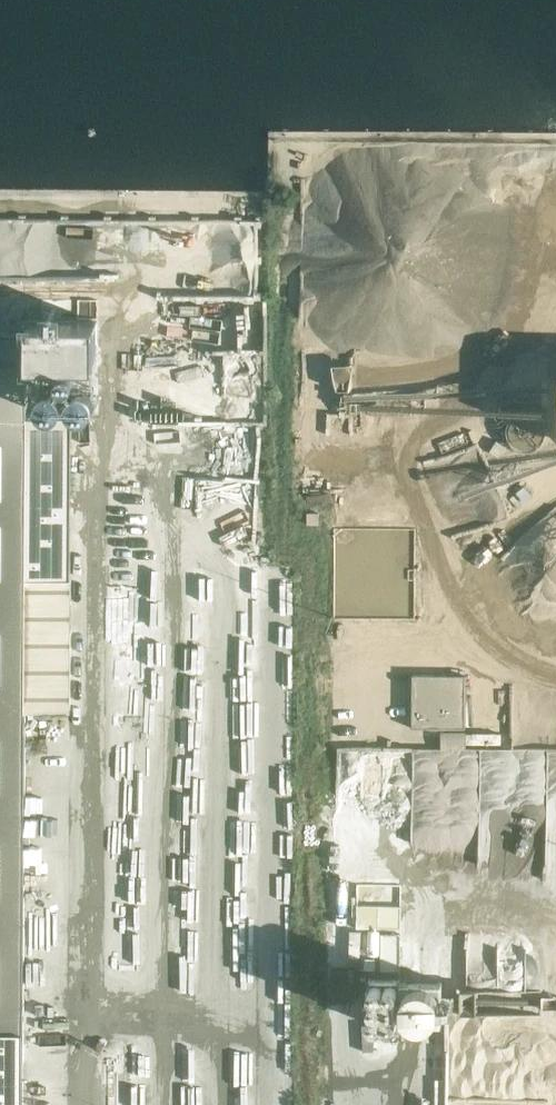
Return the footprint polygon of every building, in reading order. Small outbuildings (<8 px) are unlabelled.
[(180,269),(257,271),(259,218),(165,216),(165,239),(176,239),(176,252),(180,252),(180,269)] [(72,417),(27,416),(28,362),(0,362),(0,1032),(23,1033),(25,712),(70,712),(72,417)] [(541,418),(539,416),(537,415),(534,413),(531,412),(529,411),(525,411),(522,412),(518,413),(516,414),(515,415),(514,416),(511,419),(510,421),(509,423),(508,424),(508,426),(507,428),(507,429),(507,433),(507,435),(508,437),(509,439),(510,441),(511,443),(513,445),(515,446),(517,448),(519,449),(522,450),(525,450),(527,450),(529,450),(531,450),(534,449),(536,448),(538,447),(540,445),(541,443),(543,441),(544,439),(545,437),(545,435),(546,433),(546,430),(546,428),(545,426),(544,424),(543,422),(542,420),(541,418)] [(235,531),(258,531),(257,451),(234,452),(235,531)] [(140,607),(140,461),(118,461),(119,485),(116,485),(116,607),(140,607)] [(320,537),(320,526),(309,526),(309,537),(320,537)] [(466,728),(466,675),(413,674),(412,727),(466,728)] [(342,745),(342,794),(379,793),(379,788),(368,788),(368,774),(385,774),(385,745),(342,745)] [(401,1012),(401,1018),(442,1020),(443,979),(373,976),(371,1011),(401,1012)]
